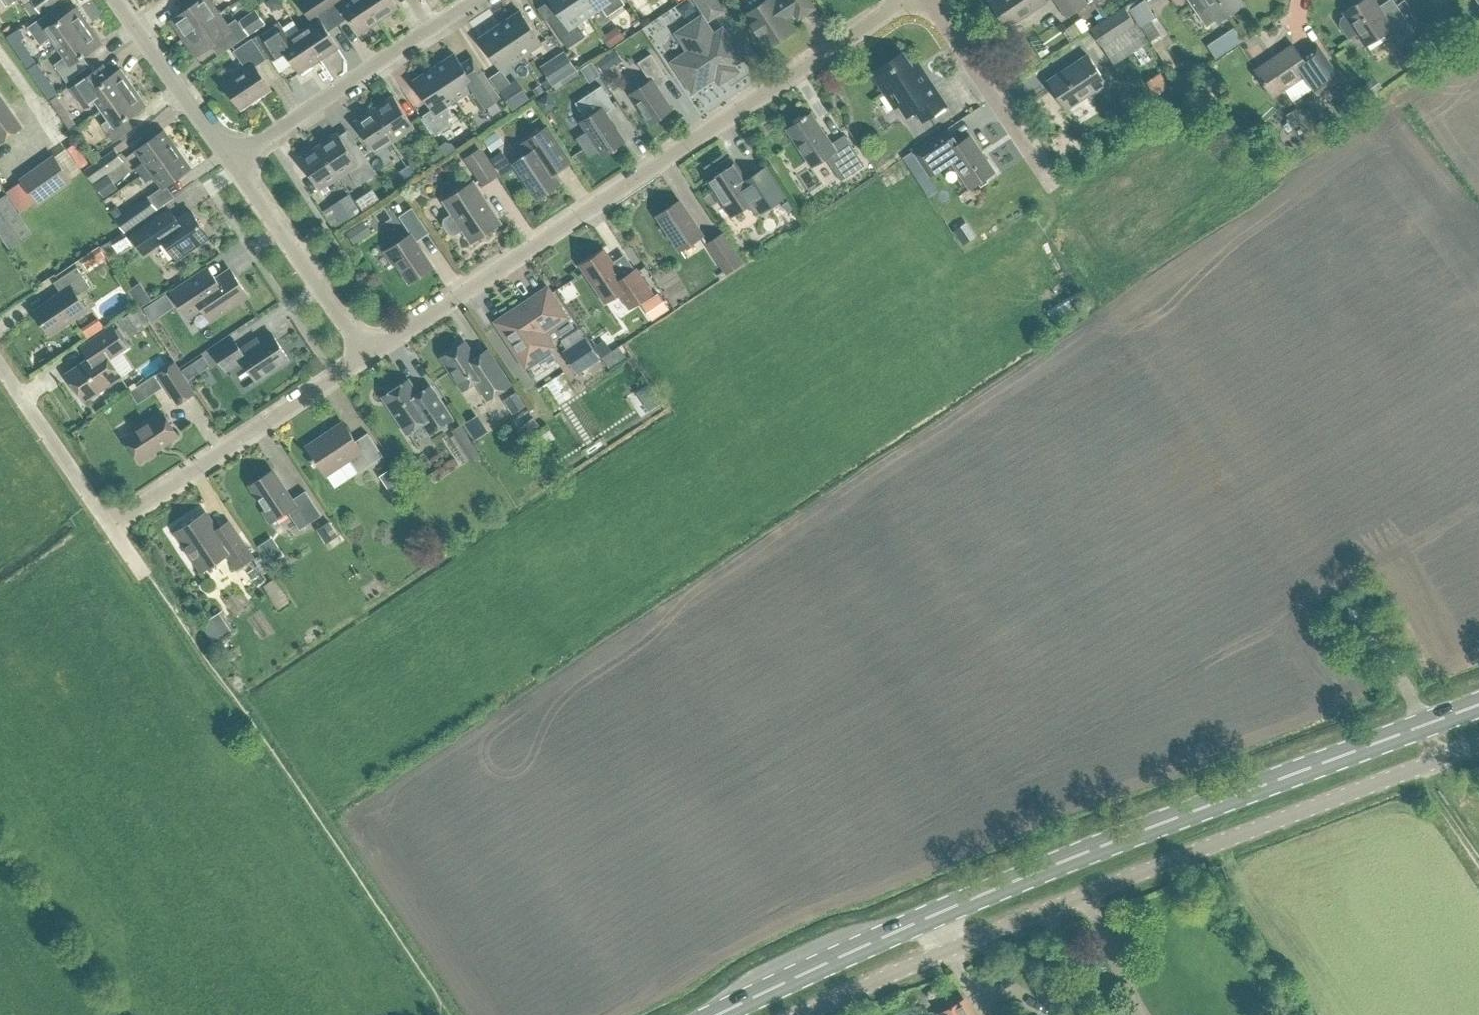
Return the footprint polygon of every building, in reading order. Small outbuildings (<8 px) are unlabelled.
[(56,0),(32,0),(40,12),(56,0)] [(196,2),(170,20),(183,38),(220,13),(211,0),(195,0),(196,2)] [(283,5),(280,0),(266,0),(273,11),(277,8),(283,5)] [(312,22),(300,30),(319,60),(338,47),(328,31),(339,24),(323,0),(308,0),(301,5),(312,22)] [(339,24),(349,17),(360,33),(379,20),(366,0),(323,0),(339,24)] [(379,20),(399,7),(394,0),(366,0),(379,20)] [(579,0),(550,0),(558,12),(548,18),(568,48),(585,36),(577,23),(589,15),(579,0)] [(589,15),(599,8),(606,17),(625,4),(622,0),(579,0),(589,15)] [(721,9),(715,0),(698,0),(709,17),(721,9)] [(769,45),(791,30),(784,19),(796,10),(800,16),(815,6),(810,0),(782,0),(775,5),(772,1),(750,16),(769,45)] [(989,1),(1007,28),(1047,1),(1046,1),(1047,0),(991,0),(989,1)] [(1087,3),(1085,0),(1056,0),(1067,17),(1087,3)] [(1203,27),(1216,18),(1218,21),(1243,4),(1241,0),(1186,0),(1203,27)] [(1345,14),(1340,17),(1339,24),(1349,39),(1358,33),(1365,45),(1392,28),(1399,40),(1414,30),(1394,0),(1393,0),(1396,5),(1384,13),(1375,0),(1362,0),(1343,12),(1345,14)] [(679,9),(685,19),(696,12),(690,3),(679,9)] [(57,47),(89,24),(77,7),(58,20),(51,10),(28,27),(40,43),(50,36),(57,47)] [(1102,46),(1135,24),(1124,7),(1091,29),(1102,46)] [(249,34),(265,22),(256,9),(239,21),(249,34)] [(521,56),(541,42),(521,11),(500,25),(521,56)] [(233,31),(220,13),(183,38),(196,57),(233,31)] [(630,14),(623,29),(637,35),(644,21),(630,14)] [(1173,42),(1157,16),(1141,25),(1165,65),(1173,61),(1165,47),(1173,42)] [(702,18),(682,31),(694,49),(674,62),(693,90),(741,58),(722,30),(714,36),(702,18)] [(319,60),(300,30),(294,22),(283,29),(278,22),(260,34),(275,58),(286,51),(299,73),(319,60)] [(57,47),(63,56),(52,64),(65,82),(90,65),(83,55),(102,42),(89,24),(57,47)] [(521,56),(500,25),(480,38),(500,69),(521,56)] [(246,68),(224,83),(241,109),(272,89),(256,65),(267,59),(252,37),(234,50),(246,68)] [(1315,95),(1340,78),(1315,41),(1299,53),(1294,45),(1255,70),(1272,95),(1302,75),(1315,95)] [(576,69),(565,52),(542,68),(553,85),(576,69)] [(923,120),(946,105),(918,63),(912,67),(903,52),(872,72),(895,107),(899,104),(906,115),(915,109),(923,120)] [(455,54),(435,68),(455,99),(466,92),(478,111),(498,98),(470,56),(460,62),(455,54)] [(651,54),(638,62),(650,80),(630,93),(650,124),(672,109),(657,86),(668,79),(651,54)] [(1097,94),(1109,86),(1088,54),(1047,81),(1069,113),(1071,111),(1068,107),(1095,90),(1097,94)] [(597,64),(604,74),(613,67),(606,57),(597,64)] [(94,99),(101,109),(133,86),(121,69),(111,76),(104,66),(72,89),(84,106),(94,99)] [(455,99),(435,68),(414,81),(432,109),(422,115),(436,136),(451,125),(447,119),(451,116),(444,106),(455,99)] [(498,89),(511,110),(528,100),(514,79),(498,89)] [(1362,100),(1374,92),(1366,81),(1354,90),(1362,100)] [(601,85),(575,102),(586,118),(581,121),(586,129),(599,149),(603,155),(624,141),(606,113),(615,106),(601,85)] [(133,86),(101,109),(108,119),(101,123),(114,141),(134,127),(127,117),(146,104),(133,86)] [(374,108),(395,140),(414,127),(393,95),(374,108)] [(546,114),(554,109),(555,103),(549,95),(538,102),(546,114)] [(1347,96),(1335,104),(1344,118),(1356,110),(1347,96)] [(19,126),(0,99),(0,140),(19,126)] [(395,140),(374,108),(354,121),(375,153),(395,140)] [(811,112),(787,129),(812,166),(826,157),(841,180),(865,165),(845,135),(832,143),(811,112)] [(547,127),(530,139),(522,144),(528,153),(514,163),(537,198),(559,183),(553,174),(570,163),(547,127)] [(141,174),(177,148),(164,129),(135,150),(144,161),(136,167),(141,174)] [(599,149),(586,129),(578,135),(591,155),(599,149)] [(496,130),(483,139),(492,152),(504,143),(496,130)] [(949,131),(940,138),(920,151),(933,171),(950,159),(970,188),(995,172),(970,135),(957,143),(949,131)] [(318,145),(339,176),(359,164),(338,132),(318,145)] [(339,176),(318,145),(299,158),(320,189),(339,176)] [(191,167),(177,148),(141,174),(146,182),(154,176),(163,188),(191,167)] [(483,184),(498,174),(481,148),(466,158),(483,184)] [(115,150),(95,163),(84,171),(91,181),(122,161),(115,150)] [(53,154),(43,161),(19,178),(21,180),(6,191),(20,211),(35,201),(37,205),(72,181),(53,154)] [(418,175),(410,163),(399,170),(407,182),(418,175)] [(734,163),(709,180),(732,215),(748,204),(755,215),(783,197),(769,177),(751,189),(734,163)] [(118,187),(108,174),(94,183),(104,197),(118,187)] [(455,234),(462,229),(471,242),(501,222),(474,181),(444,201),(451,212),(443,218),(442,223),(449,233),(455,234)] [(360,210),(348,193),(331,205),(342,222),(360,210)] [(32,233),(6,194),(0,198),(0,233),(10,248),(32,233)] [(147,197),(128,211),(118,218),(126,230),(155,209),(147,197)] [(679,200),(657,215),(680,250),(703,235),(679,200)] [(788,203),(783,207),(788,214),(793,210),(788,203)] [(411,233),(385,251),(393,264),(396,262),(409,282),(433,267),(416,241),(430,232),(412,206),(399,215),(411,233)] [(170,208),(154,218),(131,234),(144,254),(164,241),(176,258),(208,236),(191,211),(178,219),(170,208)] [(371,233),(363,220),(345,231),(353,244),(371,233)] [(122,230),(109,238),(117,253),(131,246),(122,230)] [(727,273),(743,262),(724,232),(707,243),(727,273)] [(604,249),(581,265),(605,301),(619,292),(629,307),(652,292),(636,269),(623,278),(604,249)] [(54,282),(61,292),(34,310),(50,334),(87,309),(77,295),(90,286),(77,266),(54,282)] [(209,266),(197,274),(170,291),(188,319),(204,308),(211,319),(247,295),(231,271),(217,280),(209,266)] [(661,292),(672,309),(691,296),(680,280),(661,292)] [(151,299),(140,282),(128,289),(140,307),(151,299)] [(548,287),(496,321),(525,366),(555,346),(544,331),(567,316),(548,287)] [(669,308),(658,292),(641,304),(651,320),(669,308)] [(144,309),(152,322),(164,314),(155,302),(144,309)] [(130,337),(147,326),(136,308),(118,319),(130,337)] [(88,359),(66,373),(85,401),(122,376),(110,358),(126,347),(112,326),(80,347),(88,359)] [(256,380),(289,358),(272,333),(252,346),(250,343),(240,349),(232,337),(212,350),(226,370),(242,359),(256,380)] [(599,359),(584,336),(562,350),(578,373),(599,359)] [(464,342),(443,357),(464,389),(475,381),(487,399),(511,383),(487,347),(473,356),(464,342)] [(619,345),(601,357),(608,368),(626,356),(619,345)] [(143,382),(157,373),(172,363),(167,355),(137,373),(143,382)] [(210,366),(204,357),(183,370),(189,380),(210,366)] [(194,392),(174,362),(172,363),(157,373),(177,403),(194,392)] [(409,379),(382,397),(407,434),(420,425),(428,436),(453,419),(429,383),(417,391),(409,379)] [(525,405),(515,391),(503,399),(512,414),(525,405)] [(140,460),(178,435),(162,412),(125,436),(140,460)] [(490,452),(501,445),(480,413),(469,420),(490,452)] [(307,446),(325,474),(350,457),(359,471),(383,455),(368,432),(355,440),(344,422),(307,446)] [(481,456),(460,424),(451,430),(472,462),(481,456)] [(381,474),(392,491),(404,484),(392,467),(381,474)] [(273,469),(250,484),(266,508),(263,510),(270,522),(288,510),(300,529),(321,514),(305,490),(292,499),(273,469)] [(205,514),(178,531),(173,535),(199,573),(225,556),(233,568),(251,556),(227,520),(214,529),(205,514)] [(258,545),(269,563),(283,553),(272,536),(258,545)] [(233,628),(221,610),(201,623),(212,641),(233,628)] [(1349,610),(1345,613),(1350,619),(1354,617),(1349,610)] [(963,999),(939,1012),(941,1014),(972,1014),(963,999)]
